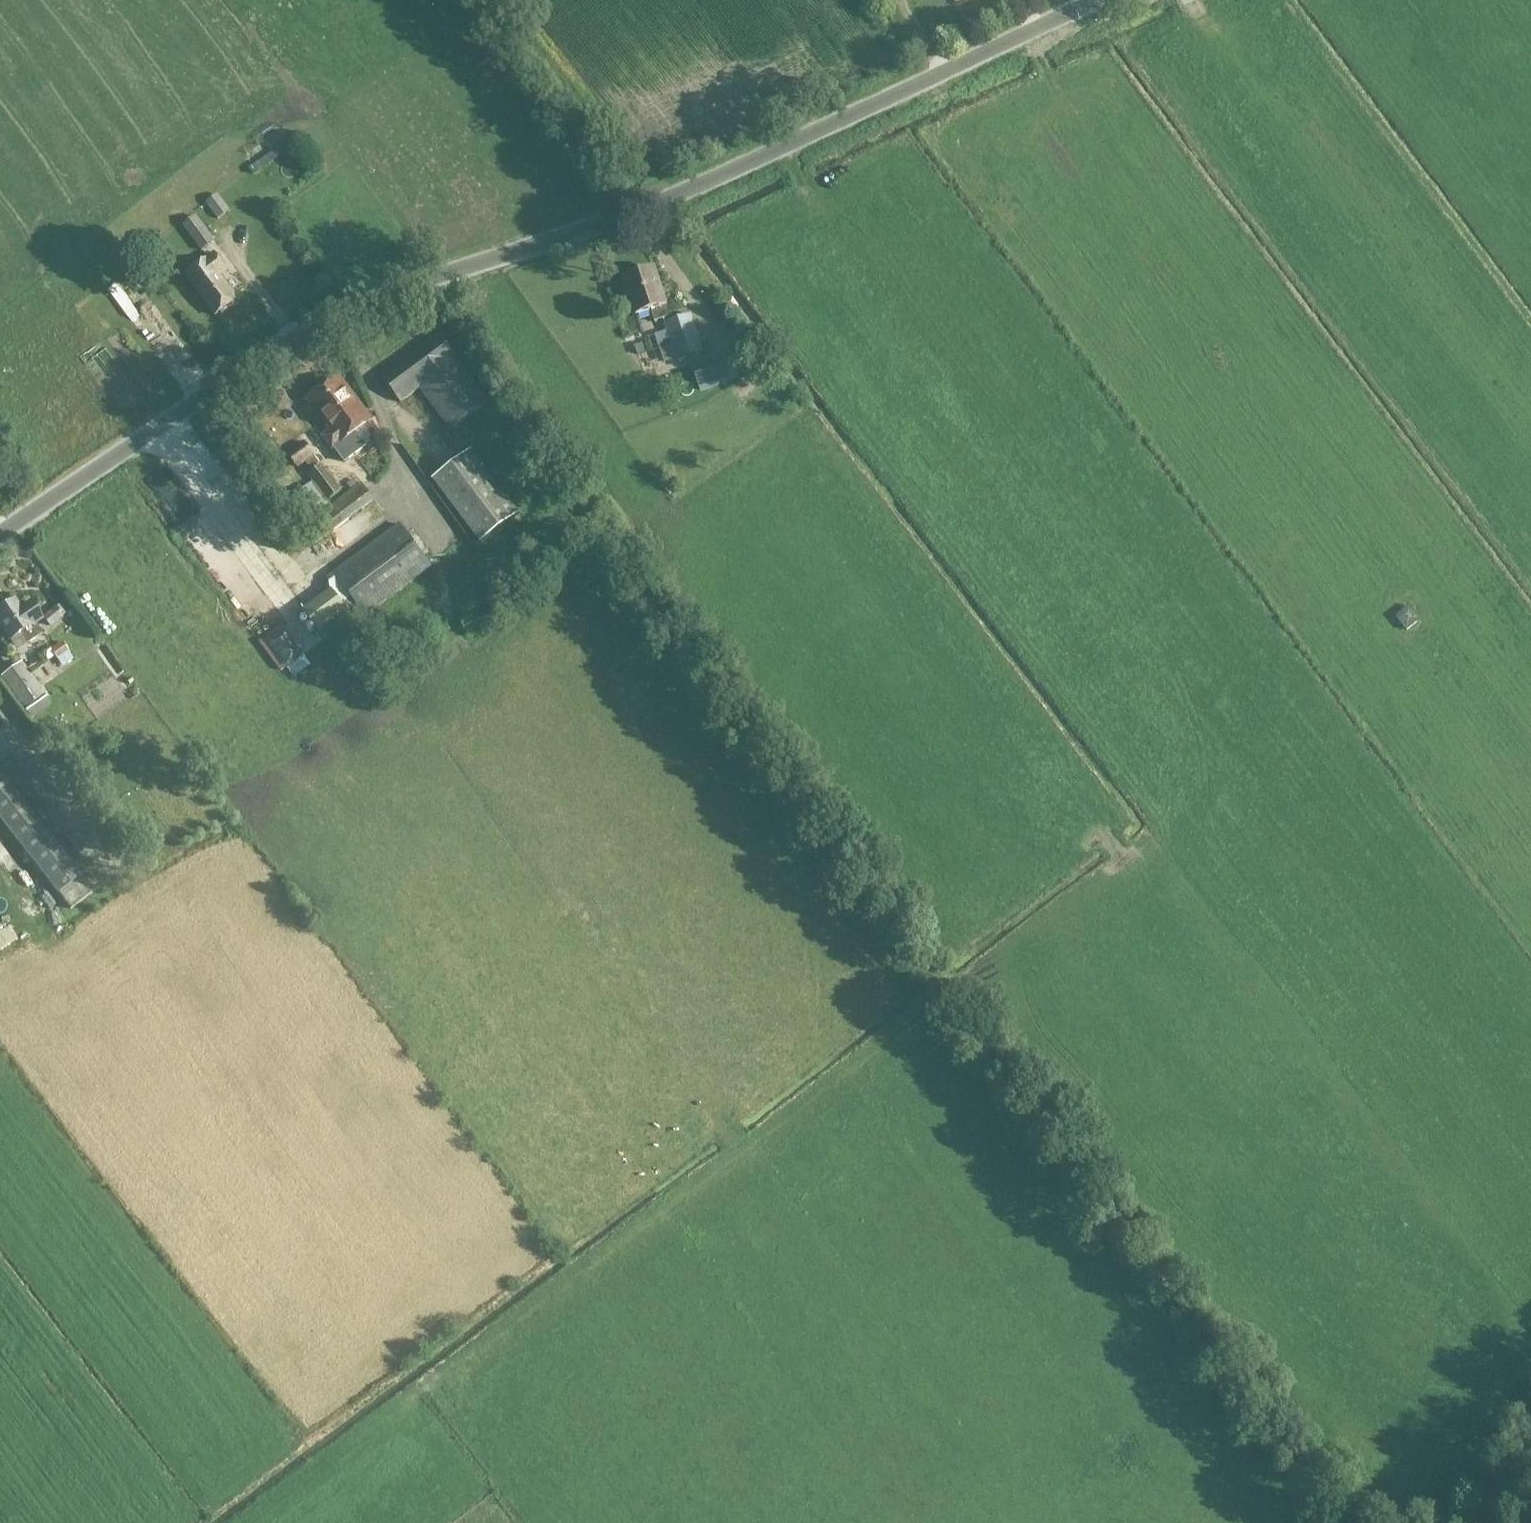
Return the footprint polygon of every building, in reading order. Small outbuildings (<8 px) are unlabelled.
[(218,195),(207,204),(219,220),(231,211),(218,195)] [(183,226),(202,252),(216,242),(198,216),(183,226)] [(208,259),(209,260),(186,276),(216,316),(238,299),(223,279),(231,273),(216,253),(208,259)] [(637,317),(652,312),(656,323),(672,317),(669,306),(667,306),(655,269),(624,279),(637,317)] [(704,353),(691,315),(665,323),(677,362),(704,353)] [(490,403),(458,361),(439,335),(382,378),(402,403),(419,390),(451,432),(490,403)] [(701,391),(714,387),(707,367),(695,372),(701,391)] [(378,430),(372,421),(373,421),(339,376),(307,401),(330,431),(323,437),(333,451),(364,428),(370,436),(378,430)] [(329,503),(343,492),(316,457),(317,457),(305,441),(287,455),(299,470),(306,464),(312,473),(308,476),(314,483),(285,505),(302,527),(330,505),(329,503)] [(521,514),(472,451),(433,481),(481,544),(521,514)] [(317,543),(375,501),(362,483),(304,526),(317,543)] [(233,485),(216,493),(245,550),(261,541),(233,485)] [(399,523),(327,578),(330,582),(330,591),(304,612),(326,641),(355,620),(344,605),(352,599),(366,618),(433,567),(399,523)] [(302,556),(308,570),(340,556),(335,542),(302,556)] [(0,611),(0,626),(17,652),(43,635),(37,626),(45,621),(30,601),(20,608),(15,601),(0,611)] [(51,628),(69,612),(61,603),(43,619),(51,628)] [(1401,625),(1417,620),(1411,604),(1395,609),(1401,625)] [(264,632),(285,665),(300,655),(281,624),(278,626),(271,615),(254,625),(260,634),(264,632)] [(266,637),(260,641),(277,670),(283,666),(266,637)] [(74,660),(63,643),(52,650),(62,667),(74,660)] [(22,662),(0,678),(0,681),(23,712),(24,711),(31,720),(52,705),(45,695),(46,694),(22,662)] [(71,910),(93,893),(80,877),(89,870),(51,822),(42,829),(0,774),(0,817),(71,910)]
